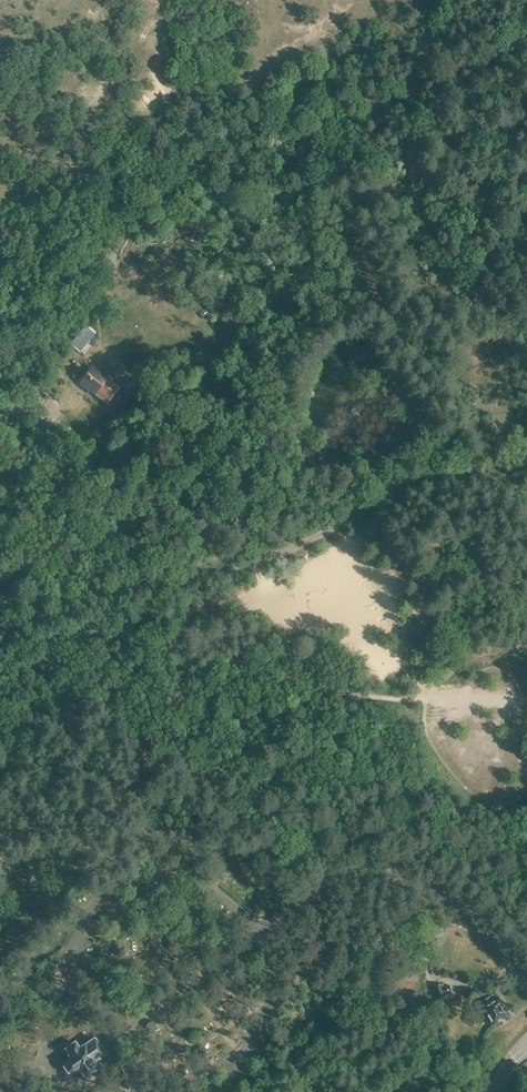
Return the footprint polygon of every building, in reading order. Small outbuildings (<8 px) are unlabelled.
[(71,344),(80,351),(94,332),(88,326),(80,335),(79,334),(71,344)] [(93,366),(81,382),(98,396),(107,403),(119,387),(111,381),(114,377),(110,374),(108,377),(93,366)] [(435,987),(437,998),(445,996),(445,993),(452,992),(451,986),(444,987),(443,985),(435,987)] [(484,1001),(487,1006),(484,1008),(495,1024),(508,1016),(502,1008),(505,1006),(500,998),(494,1002),(491,997),(484,1001)] [(77,1044),(75,1042),(66,1049),(70,1055),(69,1056),(71,1058),(66,1061),(65,1067),(68,1072),(74,1073),(79,1069),(81,1071),(82,1071),(85,1077),(95,1070),(94,1068),(98,1065),(95,1061),(105,1054),(101,1047),(95,1038),(84,1045),(81,1041),(77,1044)]
